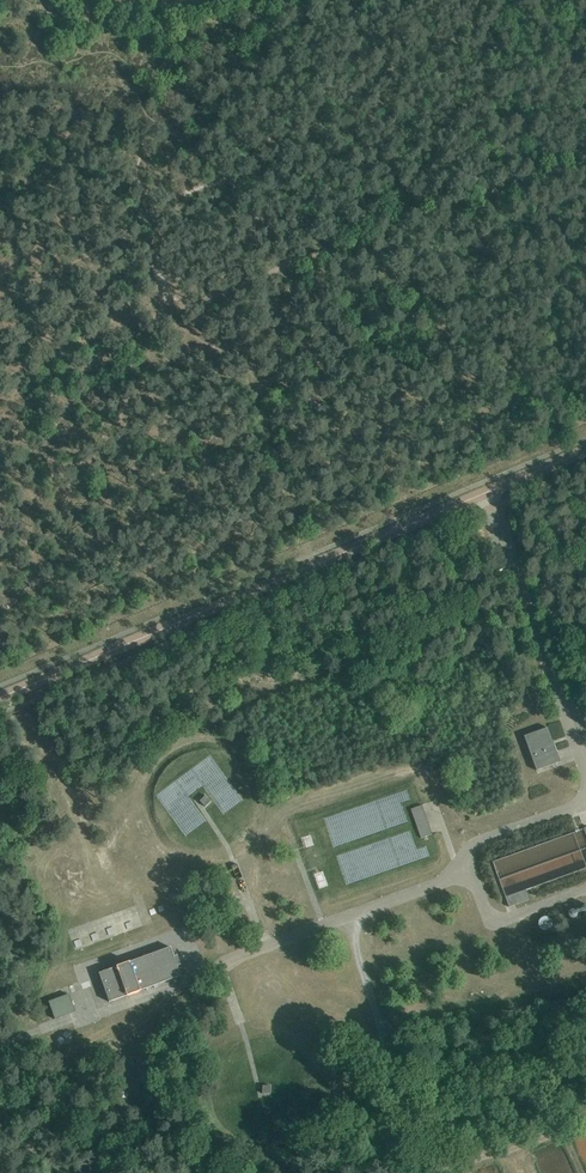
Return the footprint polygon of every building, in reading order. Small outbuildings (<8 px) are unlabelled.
[(548,727),(524,736),(536,770),(560,762),(548,727)] [(287,791),(278,795),(281,801),(289,797),(287,791)] [(205,795),(200,801),(205,806),(211,801),(205,795)] [(422,805),(411,809),(421,838),(432,834),(422,805)] [(506,897),(527,890),(585,868),(585,836),(583,829),(493,861),(506,897)] [(527,890),(506,897),(509,906),(530,899),(527,890)] [(585,900),(585,894),(574,898),(575,903),(585,900)] [(563,909),(568,922),(585,916),(585,900),(563,909)] [(95,934),(76,935),(76,927),(72,927),(73,945),(96,945),(95,934)] [(171,947),(99,973),(110,1001),(181,976),(171,947)] [(66,995),(49,1001),(55,1019),(70,1014),(75,1012),(69,994),(66,995)] [(262,1089),(262,1093),(268,1093),(270,1093),(270,1085),(262,1085),(262,1089)]
